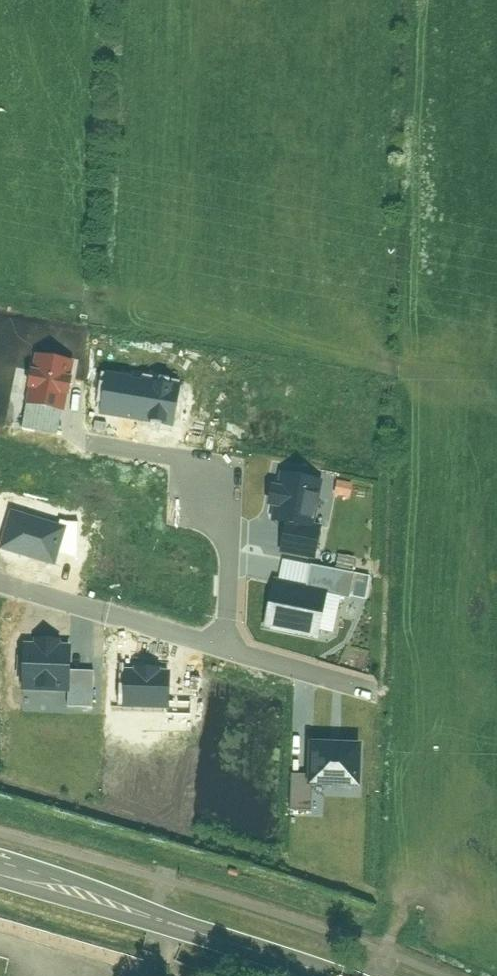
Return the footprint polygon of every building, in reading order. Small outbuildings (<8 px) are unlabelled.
[(75,367),(36,358),(26,407),(60,414),(65,415),(75,367)] [(181,389),(107,376),(100,415),(174,428),(181,389)] [(60,414),(26,407),(22,430),(35,432),(57,436),(60,414)] [(339,474),(272,463),(264,511),(274,513),(272,528),(313,535),(314,528),(329,531),(339,474)] [(11,512),(0,547),(0,550),(56,567),(59,555),(67,529),(59,526),(11,512)] [(61,521),(59,526),(67,529),(59,555),(77,560),(80,524),(61,521)] [(309,569),(305,589),(326,593),(325,598),(347,602),(352,577),(309,569)] [(305,589),(270,582),(260,633),(316,644),(325,598),(326,593),(305,589)] [(34,645),(24,645),(22,691),(70,692),(70,672),(71,647),(59,647),(59,641),(34,640),(34,645)] [(169,673),(127,671),(126,708),(167,710),(169,679),(169,673)] [(93,672),(70,672),(70,692),(69,709),(92,709),(93,672)] [(191,680),(169,679),(167,710),(167,718),(189,719),(191,680)] [(361,746),(309,744),(308,777),(307,788),(312,788),(360,789),(361,746)] [(312,812),(312,788),(307,788),(308,777),(292,776),(291,812),(312,812)]
